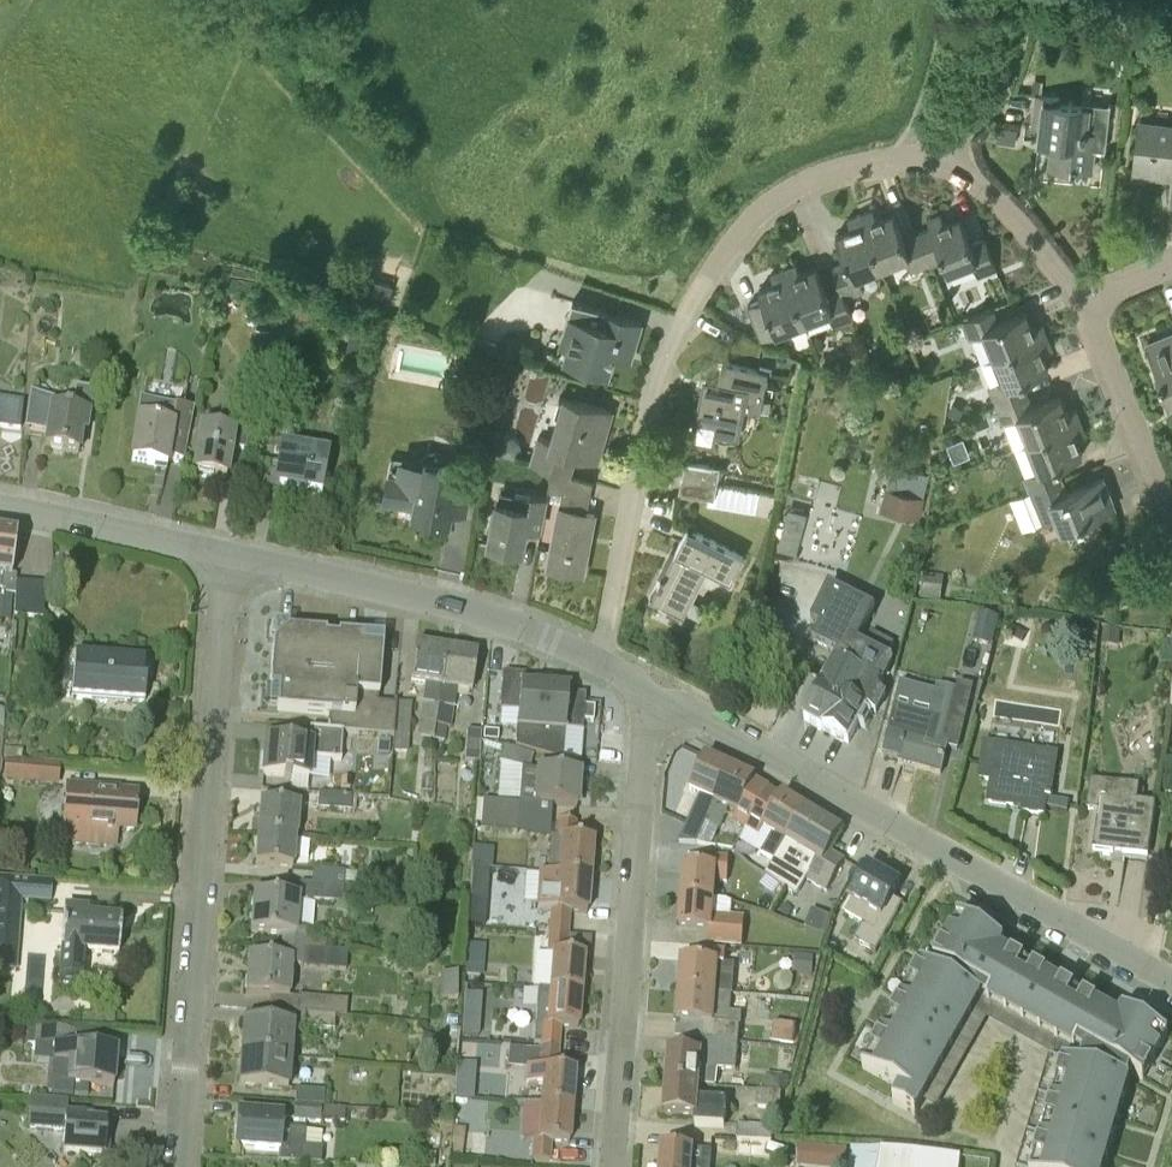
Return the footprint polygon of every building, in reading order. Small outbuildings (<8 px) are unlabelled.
[(1034,90),(1042,90),(1043,79),(1035,78),(1034,90)] [(1081,100),(1081,105),(1059,102),(1060,96),(1037,94),(1034,118),(1041,119),(1038,141),(1052,143),(1049,166),(1092,171),(1094,147),(1106,148),(1111,103),(1081,100)] [(1171,128),(1154,126),(1154,127),(1138,125),(1133,172),(1171,177),(1171,123),(1171,128)] [(911,272),(930,264),(917,233),(904,238),(894,212),(877,218),(873,208),(860,213),(882,266),(905,256),(911,272)] [(978,276),(998,269),(985,237),(971,243),(961,216),(945,222),(941,212),(927,217),(931,227),(917,233),(930,264),(944,259),(949,271),(973,261),(978,276)] [(845,298),(846,298),(864,290),(859,275),(882,266),(860,213),(848,218),(852,228),(836,234),(846,261),(832,267),(840,288),(841,288),(845,298)] [(797,262),(784,268),(805,321),(828,312),(834,327),(854,319),(846,298),(845,298),(841,288),(840,288),(827,293),(816,266),(801,273),(797,262)] [(805,321),(784,268),(771,273),(775,283),(759,289),(763,301),(749,306),(762,338),(805,321)] [(393,288),(377,283),(370,307),(383,311),(386,304),(388,305),(393,288)] [(565,360),(609,373),(619,336),(636,341),(642,320),(605,309),(573,300),(568,314),(578,316),(565,360)] [(999,322),(993,307),(962,320),(970,339),(985,333),(994,357),(1047,336),(1042,323),(1032,327),(1026,311),(999,322)] [(1167,334),(1170,342),(1151,350),(1162,377),(1159,379),(1169,403),(1171,402),(1171,332),(1167,334)] [(988,386),(996,405),(1028,393),(1022,379),(1049,368),(1042,352),(1053,348),(1047,336),(994,357),(1004,380),(988,386)] [(353,342),(349,358),(362,361),(366,345),(353,342)] [(768,370),(722,362),(716,392),(705,390),(698,421),(715,424),(714,431),(738,436),(744,408),(760,411),(768,370)] [(45,449),(78,454),(81,433),(86,434),(93,393),(77,390),(73,413),(52,410),(53,406),(31,402),(26,432),(47,435),(45,449)] [(1028,393),(996,405),(1004,424),(1019,418),(1028,442),(1081,421),(1076,408),(1066,412),(1060,396),(1033,406),(1028,393)] [(571,473),(576,453),(597,459),(612,410),(565,397),(553,439),(539,434),(531,461),(552,467),(571,473)] [(20,430),(23,403),(0,400),(0,427),(20,430)] [(140,402),(137,422),(131,462),(147,465),(166,469),(168,459),(182,462),(192,410),(140,402)] [(194,473),(226,478),(231,448),(245,450),(252,411),(222,406),(218,435),(201,432),(194,473)] [(1013,448),(1022,471),(1030,491),(1062,478),(1056,465),(1082,454),(1076,437),(1086,433),(1081,421),(1028,442),(1013,448)] [(280,488),(321,496),(329,457),(280,447),(277,464),(265,462),(258,495),(278,499),(280,488)] [(681,477),(717,483),(720,466),(684,460),(681,477)] [(587,511),(590,495),(594,480),(571,473),(552,467),(548,488),(562,491),(548,565),(584,572),(587,553),(579,551),(583,530),(591,531),(595,513),(587,511)] [(388,474),(384,499),(416,504),(414,515),(449,521),(451,510),(465,512),(471,478),(441,472),(439,484),(388,474)] [(678,493),(715,499),(717,483),(681,477),(678,493)] [(1062,528),(1115,506),(1104,477),(1067,492),(1062,478),(1030,491),(1043,523),(1058,517),(1062,528)] [(925,494),(885,485),(880,508),(920,517),(925,494)] [(497,502),(489,542),(522,548),(527,524),(541,527),(546,497),(531,494),(529,508),(497,502)] [(682,618),(708,568),(731,580),(744,555),(687,526),(675,552),(679,554),(673,566),(669,564),(662,577),(660,576),(658,582),(660,583),(653,597),(651,596),(650,598),(672,608),(682,614),(681,617),(682,618)] [(801,534),(783,529),(779,548),(796,553),(801,534)] [(0,534),(0,591),(9,591),(16,536),(0,534)] [(16,582),(14,616),(43,618),(46,585),(16,582)] [(886,695),(879,691),(894,662),(860,644),(876,611),(830,588),(813,622),(823,627),(815,642),(839,654),(836,659),(804,720),(836,737),(836,740),(842,743),(845,742),(849,744),(867,709),(876,714),(886,695)] [(994,645),(1000,618),(981,613),(974,640),(994,645)] [(327,731),(343,733),(394,737),(394,736),(397,703),(397,702),(395,702),(394,706),(378,704),(382,648),(362,647),(362,638),(354,637),(337,636),(337,640),(325,639),(326,635),(285,631),(285,633),(275,641),(273,641),(269,690),(277,691),(276,711),(328,716),(327,731)] [(444,652),(415,648),(410,683),(424,685),(421,704),(422,705),(418,737),(442,740),(444,727),(438,726),(441,687),(444,652)] [(438,726),(444,727),(451,728),(456,690),(471,692),(477,657),(444,652),(441,687),(438,726)] [(93,659),(75,658),(72,697),(144,704),(146,682),(143,682),(145,664),(131,662),(131,668),(118,667),(92,665),(93,659)] [(515,748),(539,755),(544,687),(524,685),(525,675),(503,674),(500,711),(518,712),(515,748)] [(565,730),(583,732),(585,695),(568,693),(568,689),(544,687),(539,755),(553,758),(563,759),(565,730)] [(908,727),(899,764),(941,775),(950,737),(949,737),(959,692),(938,687),(927,732),(908,727)] [(397,703),(394,736),(409,737),(412,705),(397,703)] [(341,762),(343,733),(327,731),(309,730),(309,731),(311,731),(309,744),(265,741),(263,776),(308,779),(310,759),(341,762)] [(467,732),(464,761),(479,762),(481,733),(467,732)] [(483,732),(483,742),(497,742),(498,733),(483,732)] [(995,745),(987,744),(981,779),(992,781),(989,802),(1013,806),(1014,804),(1025,805),(1024,812),(1044,815),(1047,799),(1051,800),(1052,793),(1051,792),(1057,753),(1053,753),(1054,743),(1037,740),(1035,750),(996,744),(995,745)] [(533,756),(503,748),(499,762),(521,769),(519,802),(535,804),(577,807),(579,773),(529,770),(533,756)] [(701,796),(680,842),(696,844),(705,823),(730,768),(705,757),(690,791),(701,796)] [(51,785),(52,769),(4,765),(3,781),(51,785)] [(730,768),(705,823),(719,829),(728,808),(740,813),(736,821),(745,826),(763,798),(750,790),(755,780),(730,768)] [(1087,811),(1098,813),(1093,851),(1113,853),(1113,851),(1123,852),(1123,855),(1148,858),(1156,805),(1138,803),(1140,787),(1091,781),(1087,811)] [(762,853),(775,861),(806,810),(782,796),(769,788),(768,790),(763,798),(745,826),(759,834),(763,827),(774,834),(762,853)] [(65,789),(61,842),(112,847),(114,829),(134,831),(136,795),(65,789)] [(317,809),(351,811),(352,797),(319,794),(317,809)] [(519,805),(482,802),(481,831),(517,834),(519,805)] [(259,835),(294,837),(296,838),(299,806),(260,803),(259,819),(260,819),(259,835)] [(827,892),(827,891),(844,861),(830,853),(843,832),(806,810),(775,861),(766,875),(793,894),(802,878),(827,892)] [(574,840),(576,823),(558,822),(557,838),(550,837),(547,875),(559,876),(559,875),(589,878),(592,842),(574,840)] [(257,850),(255,866),(292,869),(294,837),(259,835),(258,851),(257,850)] [(682,897),(713,900),(715,880),(726,881),(728,860),(716,859),(715,869),(684,867),(682,897)] [(345,872),(313,869),(311,884),(344,887),(345,872)] [(469,900),(484,901),(487,870),(471,869),(469,900)] [(900,886),(869,869),(850,900),(851,901),(844,913),(863,924),(853,941),(876,954),(903,905),(893,899),(900,886)] [(586,914),(589,878),(559,875),(559,876),(557,901),(552,901),(551,910),(549,932),(567,934),(569,912),(586,914)] [(39,903),(41,885),(0,881),(0,900),(39,903)] [(299,893),(298,898),(343,902),(344,887),(311,884),(300,883),(299,893)] [(296,930),(298,900),(298,898),(253,894),(250,932),(278,935),(277,947),(325,951),(325,950),(326,941),(304,939),(305,931),(296,930)] [(734,921),(723,920),(712,919),(713,900),(682,897),(679,928),(710,930),(710,940),(722,941),(722,937),(733,938),(734,921)] [(786,902),(780,918),(804,927),(805,927),(822,933),(826,921),(810,914),(811,912),(786,902)] [(84,952),(118,955),(121,923),(87,920),(87,912),(64,910),(62,939),(46,938),(44,959),(60,960),(58,981),(81,983),(84,952)] [(1003,945),(958,919),(933,963),(1142,1082),(1167,1038),(1122,1012),(1118,1020),(999,952),(1003,945)] [(580,993),(583,957),(565,955),(567,934),(549,932),(548,955),(553,955),(550,990),(580,993)] [(248,956),(245,995),(288,998),(291,966),(346,970),(347,952),(325,950),(325,951),(277,947),(276,958),(248,956)] [(682,961),(679,991),(715,994),(732,995),(735,969),(735,965),(724,964),(724,952),(705,951),(704,963),(682,961)] [(966,992),(921,966),(861,1069),(899,1091),(892,1103),(913,1116),(921,1103),(906,1095),(966,992)] [(440,975),(440,1001),(457,1001),(457,975),(440,975)] [(560,1027),(577,1029),(580,993),(550,990),(547,1026),(542,1025),(540,1050),(558,1052),(560,1027)] [(715,994),(679,991),(677,1021),(703,1023),(702,1041),(739,1044),(740,1026),(713,1024),(715,994)] [(347,1000),(308,997),(306,1014),(335,1017),(346,1017),(347,1000)] [(335,1017),(306,1014),(305,1028),(333,1031),(335,1017)] [(475,1036),(477,1021),(465,1020),(464,1035),(475,1036)] [(793,1043),(799,1045),(803,1024),(796,1022),(795,1026),(775,1024),(772,1041),(793,1044),(793,1043)] [(292,1027),(243,1023),(243,1025),(244,1025),(242,1055),(290,1058),(292,1027)] [(67,1083),(113,1087),(116,1050),(74,1047),(75,1031),(36,1028),(35,1045),(55,1046),(54,1062),(68,1063),(67,1083)] [(478,1063),(503,1064),(504,1042),(479,1041),(478,1063)] [(739,1044),(702,1041),(700,1057),(669,1054),(667,1084),(699,1086),(699,1085),(716,1086),(717,1069),(736,1071),(739,1044)] [(571,1108),(574,1072),(556,1071),(558,1052),(540,1050),(509,1048),(508,1067),(528,1069),(527,1086),(543,1088),(541,1104),(522,1103),(522,1104),(571,1108)] [(238,1083),(238,1086),(287,1090),(290,1058),(242,1055),(240,1084),(238,1083)] [(1129,1084),(1079,1068),(1047,1166),(1102,1166),(1129,1084)] [(698,1100),(699,1086),(667,1084),(665,1115),(695,1117),(694,1127),(725,1129),(727,1103),(698,1100)] [(475,1087),(456,1086),(455,1098),(474,1099),(475,1087)] [(325,1092),(296,1089),(294,1104),(324,1107),(325,1092)] [(758,1091),(757,1108),(781,1109),(782,1093),(758,1091)] [(63,1152),(103,1155),(103,1154),(108,1155),(110,1135),(105,1134),(106,1123),(84,1121),(84,1117),(65,1116),(67,1101),(30,1098),(28,1128),(64,1131),(63,1152)] [(324,1107),(294,1104),(293,1121),(320,1123),(320,1121),(344,1123),(346,1108),(324,1107)] [(568,1144),(571,1108),(522,1104),(519,1139),(533,1140),(532,1160),(549,1161),(551,1142),(568,1144)] [(238,1133),(236,1148),(279,1151),(278,1162),(321,1165),(322,1149),(304,1147),(305,1131),(281,1128),(282,1118),(237,1114),(236,1132),(238,1133)] [(462,1144),(465,1117),(456,1116),(451,1143),(462,1144)] [(738,1127),(736,1141),(772,1143),(773,1128),(738,1127)] [(662,1148),(660,1166),(711,1166),(712,1153),(693,1151),(662,1148)]
